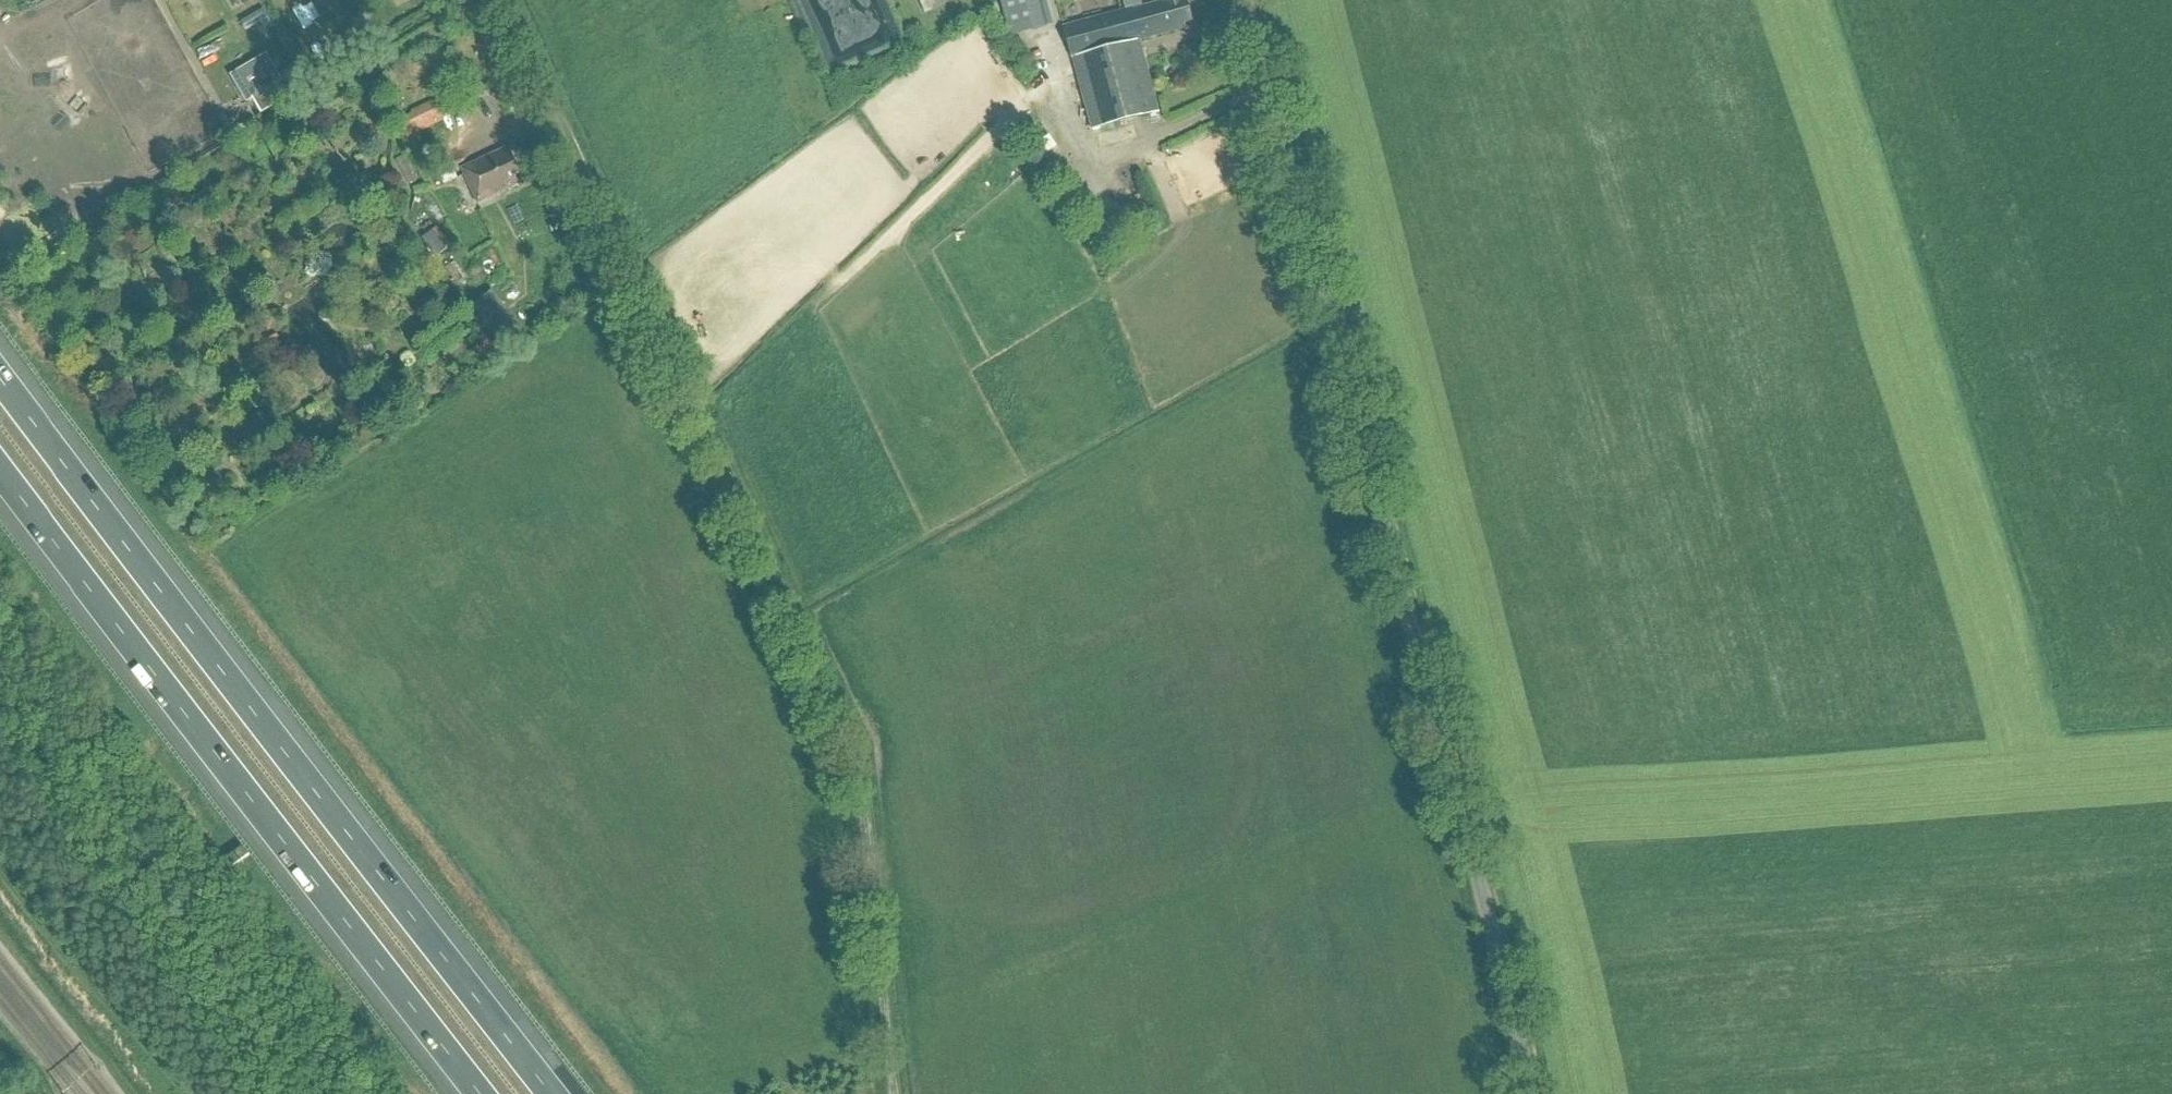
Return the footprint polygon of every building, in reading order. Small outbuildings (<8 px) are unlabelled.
[(1047,0),(1001,0),(1010,37),(1053,26),(1047,0)] [(1139,40),(1184,28),(1182,23),(1191,21),(1185,0),(1161,0),(1161,1),(1064,27),(1073,58),(1074,58),(1093,130),(1158,113),(1139,40)] [(515,49),(516,34),(503,33),(501,48),(515,49)] [(92,69),(93,54),(77,53),(76,69),(92,69)] [(248,91),(262,114),(286,99),(272,77),(248,91)] [(413,114),(399,121),(408,139),(444,121),(434,100),(412,111),(413,114)] [(507,148),(462,169),(478,203),(518,184),(514,176),(520,174),(507,148)] [(472,304),(486,327),(508,313),(494,290),(472,304)]
